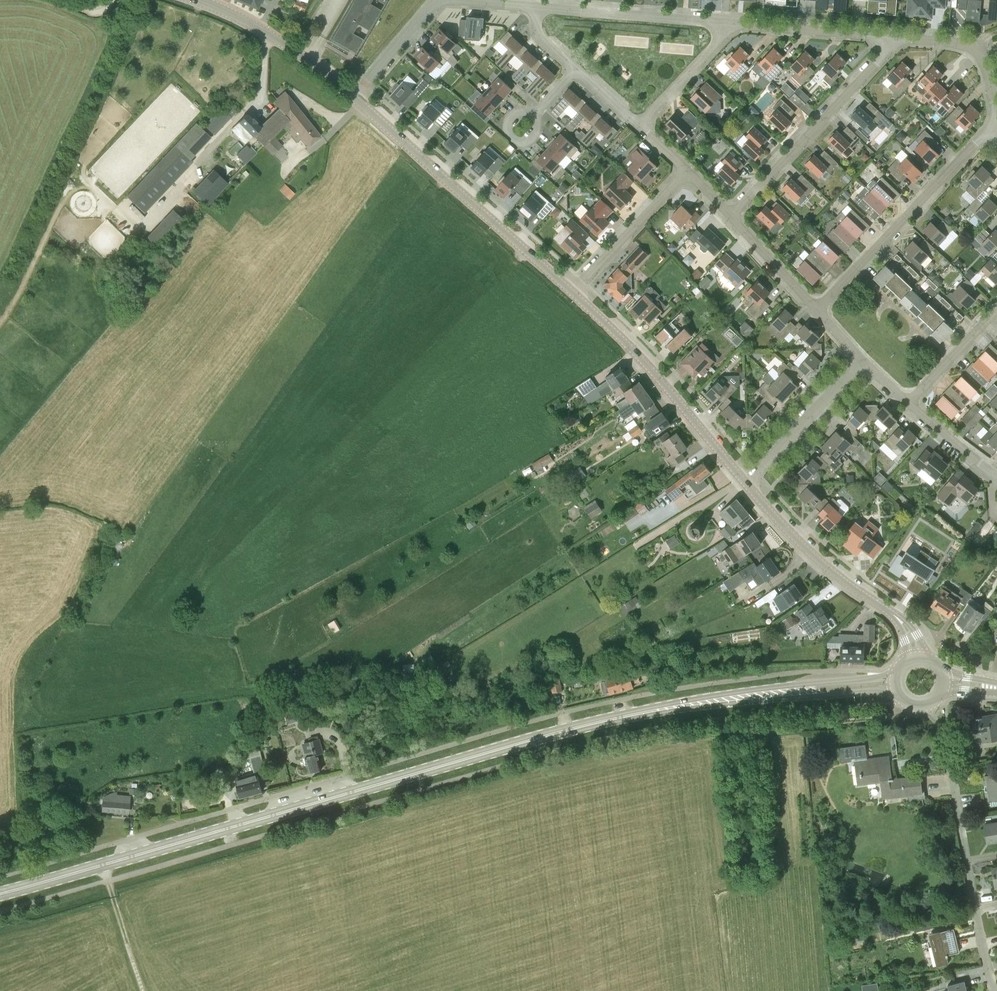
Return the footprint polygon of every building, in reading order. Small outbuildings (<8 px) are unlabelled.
[(258,9),(261,0),(237,0),(258,9)] [(389,0),(383,0),(385,1),(380,10),(370,3),(372,0),(352,0),(328,40),(356,57),(389,0)] [(816,8),(846,11),(847,0),(817,0),(816,8)] [(868,12),(879,13),(880,7),(886,8),(886,14),(895,14),(897,0),(869,0),(868,12)] [(945,0),(909,0),(907,15),(932,18),(933,7),(945,8),(945,0)] [(980,22),(980,18),(988,18),(988,20),(996,21),(996,0),(959,0),(958,9),(967,10),(967,9),(968,9),(967,21),(980,22)] [(300,11),(300,10),(304,12),(306,7),(302,6),(302,5),(296,2),(293,8),(300,11)] [(460,21),(459,37),(465,37),(465,40),(480,41),(481,29),(483,29),(484,19),(467,18),(467,21),(460,21)] [(453,55),(454,53),(452,49),(456,44),(452,39),(454,37),(447,31),(445,33),(440,29),(439,30),(434,36),(433,36),(431,38),(432,39),(433,39),(438,43),(441,46),(438,49),(436,51),(447,61),(453,55)] [(507,65),(515,55),(524,46),(517,39),(517,40),(509,33),(509,32),(509,31),(500,41),(508,49),(496,63),(503,69),(507,65)] [(524,63),(511,77),(518,83),(531,69),(540,59),(533,53),(532,54),(524,47),(525,46),(524,46),(515,55),(524,63)] [(432,55),(429,53),(424,48),(423,47),(422,49),(416,56),(415,56),(420,61),(418,62),(418,63),(425,69),(427,67),(431,71),(436,66),(440,68),(447,61),(436,51),(434,53),(432,55)] [(730,53),(725,59),(727,61),(726,63),(731,68),(727,72),(737,82),(750,68),(744,62),(750,56),(741,47),(734,54),(732,51),(730,53)] [(770,83),(783,69),(777,63),(783,57),(774,48),(759,64),(764,69),(760,73),(770,83)] [(802,85),(815,71),(809,66),(815,59),(806,51),(791,66),(796,71),(792,76),(802,85)] [(831,85),(832,84),(839,76),(836,74),(847,62),(838,54),(822,69),(828,74),(824,79),(831,85)] [(539,77),(526,91),(533,97),(548,81),(549,82),(555,75),(554,74),(555,73),(548,67),(547,68),(539,61),(540,60),(540,59),(531,69),(539,77)] [(912,71),(903,62),(897,68),(894,66),(888,73),(890,75),(888,78),(893,83),(889,87),(899,97),(912,83),(906,77),(912,71)] [(929,100),(943,86),(937,81),(943,75),(934,66),(919,82),(924,87),(920,91),(929,100)] [(423,78),(429,83),(433,79),(427,74),(423,78)] [(507,95),(517,85),(507,76),(503,80),(499,77),(491,86),(507,100),(510,97),(507,95)] [(390,96),(399,104),(401,105),(403,103),(408,109),(430,84),(422,77),(412,89),(403,81),(399,85),(398,84),(392,90),(394,91),(390,96)] [(697,92),(691,98),(700,107),(704,111),(706,113),(707,111),(716,111),(716,102),(718,99),(722,96),(707,81),(701,88),(702,89),(698,93),(697,92)] [(948,92),(943,86),(929,100),(939,109),(943,105),(948,110),(963,94),(954,85),(948,92)] [(502,101),(504,104),(507,100),(491,86),(483,95),(497,107),(502,101)] [(794,91),(790,87),(785,92),(789,96),(794,91)] [(563,95),(565,97),(550,112),(557,119),(570,105),(578,112),(587,103),(587,102),(586,103),(578,96),(579,95),(572,89),(571,90),(570,88),(563,95)] [(320,136),(300,110),(285,92),(273,101),(279,109),(292,126),(308,146),(320,136)] [(801,109),(805,104),(802,100),(795,93),(790,98),(801,109)] [(475,104),(476,104),(481,109),(491,118),(494,115),(492,112),(497,107),(483,95),(475,104)] [(776,111),(769,118),(783,131),(792,122),(788,119),(787,118),(794,110),(782,99),(773,108),(776,111)] [(225,111),(231,116),(239,107),(233,102),(225,111)] [(888,119),(870,102),(863,110),(860,107),(851,116),(864,128),(863,130),(868,136),(877,126),(879,128),(888,119)] [(572,133),(585,119),(593,126),(602,117),(602,116),(601,117),(593,110),(594,109),(587,103),(578,112),(571,121),(566,126),(565,126),(572,133)] [(440,126),(441,127),(453,112),(447,106),(446,107),(441,113),(431,104),(429,107),(427,105),(422,111),(424,112),(418,120),(420,122),(418,123),(424,128),(426,127),(428,129),(433,123),(435,121),(440,126)] [(481,109),(476,104),(471,109),(474,111),(476,113),(481,109)] [(980,113),(971,105),(965,111),(959,105),(946,119),(956,129),(960,124),(965,129),(968,127),(970,129),(976,122),(974,120),(980,113)] [(231,116),(225,111),(221,107),(204,125),(213,134),(231,116)] [(701,115),(704,111),(700,107),(696,111),(701,115)] [(279,109),(260,128),(271,139),(273,136),(283,127),(287,131),(292,126),(279,109)] [(889,109),(885,114),(889,118),(894,113),(889,109)] [(666,124),(682,139),(692,128),(693,130),(701,121),(689,110),(681,118),(677,113),(666,124)] [(741,114),(748,120),(751,117),(744,111),(741,114)] [(262,146),(264,145),(271,139),(260,128),(255,123),(257,122),(253,118),(252,120),(247,114),(231,129),(245,143),(253,136),(262,146)] [(571,121),(567,117),(563,117),(560,121),(566,126),(571,121)] [(602,117),(593,126),(581,140),(588,146),(600,133),(609,141),(618,131),(617,130),(616,131),(608,124),(609,123),(602,117)] [(144,213),(193,161),(191,158),(211,137),(196,123),(126,196),(144,213)] [(940,125),(935,131),(940,136),(946,130),(940,125)] [(861,139),(847,126),(840,134),(837,131),(828,140),(847,158),(854,150),(852,149),(861,139)] [(756,160),(765,150),(762,147),(769,140),(755,127),(746,136),(749,139),(742,147),(756,160)] [(451,136),(445,143),(444,143),(447,145),(445,147),(451,152),(452,150),(455,152),(460,146),(462,144),(467,149),(467,150),(468,150),(478,139),(471,133),(468,136),(458,128),(455,131),(453,129),(449,134),(451,136)] [(554,137),(551,140),(567,155),(570,158),(578,149),(575,146),(571,142),(575,138),(566,129),(556,139),(554,137)] [(931,164),(940,155),(933,149),(939,143),(925,130),(916,140),(920,144),(915,149),(931,164)] [(704,132),(696,140),(703,147),(711,138),(704,132)] [(273,136),(271,139),(264,145),(273,155),(282,145),(273,136)] [(559,163),(567,155),(551,140),(548,143),(550,146),(545,151),(559,163)] [(221,160),(213,169),(227,182),(257,152),(251,146),(249,148),(247,145),(225,165),(221,160)] [(907,146),(905,148),(914,157),(916,155),(907,146)] [(654,171),(658,167),(645,155),(645,154),(637,147),(628,156),(634,162),(628,168),(646,184),(652,178),(648,174),(652,169),(654,171)] [(814,155),(806,164),(819,177),(826,170),(830,173),(838,163),(825,150),(818,158),(814,155)] [(481,176),(484,173),(488,168),(494,173),(494,174),(505,163),(504,163),(498,157),(495,160),(485,152),(485,151),(482,155),(480,153),(476,158),(478,160),(471,167),(473,169),(472,171),(478,176),(479,174),(481,176)] [(559,163),(545,151),(540,157),(538,154),(531,162),(540,171),(544,167),(551,172),(554,176),(562,167),(559,163)] [(725,165),(718,172),(723,177),(721,178),(726,182),(727,181),(732,185),(741,176),(738,173),(744,166),(731,152),(722,162),(725,165)] [(603,164),(608,160),(603,155),(599,160),(603,164)] [(897,159),(888,169),(902,182),(908,176),(914,182),(923,173),(922,172),(907,158),(902,163),(897,159)] [(872,172),(877,167),(872,162),(867,168),(872,172)] [(540,171),(533,165),(529,170),(535,176),(540,171)] [(976,199),(977,198),(987,187),(983,182),(990,174),(982,166),(976,173),(973,170),(966,179),(971,184),(966,190),(976,199)] [(227,182),(213,169),(192,191),(208,205),(228,183),(227,182)] [(577,170),(572,175),(577,179),(582,175),(577,170)] [(506,196),(510,191),(513,188),(516,191),(521,195),(531,184),(523,177),(520,175),(516,177),(511,173),(511,172),(506,177),(505,176),(504,175),(498,182),(498,183),(500,184),(496,189),(497,190),(503,195),(503,196),(505,197),(506,197),(506,196)] [(582,178),(585,181),(591,175),(588,172),(582,178)] [(621,210),(633,197),(626,190),(633,181),(624,172),(604,193),(621,210)] [(848,173),(844,178),(848,182),(852,177),(848,173)] [(816,187),(802,174),(795,182),(792,179),(783,188),(797,201),(804,194),(807,197),(816,187)] [(878,186),(872,192),(886,206),(891,200),(894,197),(896,199),(901,194),(882,177),(876,184),(878,186)] [(295,193),(286,184),(280,190),(289,198),(295,193)] [(863,198),(857,203),(876,221),(881,216),(879,214),(881,211),(886,206),(872,192),(867,187),(866,186),(865,187),(859,194),(863,198)] [(846,190),(843,194),(847,198),(851,194),(846,190)] [(842,194),(837,199),(842,204),(847,199),(842,194)] [(531,221),(537,214),(540,211),(545,216),(546,216),(554,206),(547,199),(542,205),(532,195),(519,210),(531,221)] [(977,198),(976,199),(964,211),(969,216),(973,212),(983,222),(996,207),(989,199),(983,205),(981,203),(982,202),(977,198)] [(613,210),(602,199),(594,208),(593,207),(581,219),(598,235),(609,223),(605,219),(613,210)] [(563,200),(559,203),(564,208),(567,204),(563,200)] [(766,206),(757,215),(762,219),(761,221),(765,225),(766,223),(771,228),(778,221),(781,224),(790,214),(776,201),(769,209),(766,206)] [(688,211),(682,205),(671,218),(681,227),(684,224),(689,229),(701,216),(693,209),(691,211),(688,211)] [(551,213),(555,217),(562,211),(557,207),(551,213)] [(842,212),(835,218),(841,224),(856,238),(861,232),(864,229),(866,231),(870,226),(852,209),(846,215),(842,212)] [(172,210),(145,239),(157,251),(184,222),(172,210)] [(827,210),(823,215),(827,219),(831,214),(827,210)] [(804,218),(809,223),(812,219),(808,215),(804,218)] [(953,220),(949,215),(944,220),(949,224),(953,220)] [(575,258),(585,247),(585,245),(582,242),(589,235),(573,219),(565,227),(567,229),(557,240),(562,245),(575,258)] [(953,229),(943,220),(938,225),(940,226),(938,228),(932,222),(924,231),(938,245),(953,229)] [(834,228),(827,235),(845,253),(850,248),(848,246),(851,243),(856,238),(841,224),(835,230),(834,228)] [(808,231),(813,235),(816,232),(811,227),(808,231)] [(718,238),(714,234),(714,233),(708,228),(702,234),(697,229),(689,238),(695,243),(696,241),(701,246),(700,247),(700,249),(704,252),(706,252),(708,249),(715,255),(726,244),(718,237),(718,238)] [(988,234),(989,233),(984,228),(975,238),(990,252),(996,245),(996,231),(995,230),(989,236),(988,234)] [(935,248),(925,239),(921,244),(922,245),(920,247),(914,241),(906,250),(909,253),(906,256),(921,271),(922,265),(920,264),(935,248)] [(816,247),(809,254),(828,271),(832,267),(830,265),(833,262),(838,256),(824,242),(817,249),(816,247)] [(673,244),(668,249),(673,254),(678,249),(673,244)] [(623,282),(632,273),(633,271),(648,255),(639,247),(630,256),(625,262),(619,268),(609,279),(609,282),(605,282),(604,284),(604,286),(606,288),(609,288),(609,291),(620,301),(628,292),(623,287),(623,282)] [(740,266),(735,261),(726,252),(715,264),(725,273),(723,274),(736,287),(751,271),(743,263),(740,266)] [(798,256),(792,262),(813,283),(818,277),(821,274),(823,276),(828,271),(809,254),(803,260),(799,256),(798,256)] [(977,273),(982,277),(986,273),(996,283),(996,266),(996,267),(994,265),(995,264),(990,259),(981,269),(977,273)] [(882,286),(894,273),(886,265),(874,278),(882,286)] [(696,281),(702,274),(697,269),(691,275),(696,281)] [(965,274),(969,279),(974,274),(969,270),(965,274)] [(893,291),(904,280),(896,272),(894,273),(882,286),(882,287),(885,284),(893,291)] [(932,272),(928,277),(932,281),(937,277),(932,272)] [(704,289),(711,281),(706,276),(699,284),(704,289)] [(933,282),(939,287),(944,282),(938,277),(933,282)] [(972,293),(977,288),(967,279),(953,294),(950,291),(947,295),(960,308),(963,304),(967,308),(975,300),(969,294),(971,292),(972,293)] [(912,288),(904,280),(893,291),(901,299),(912,288)] [(768,307),(762,301),(770,293),(757,281),(746,293),(755,301),(747,311),(756,320),(769,307),(768,306),(768,307)] [(650,324),(667,306),(658,298),(661,295),(652,287),(651,286),(649,286),(647,287),(641,294),(643,297),(630,311),(637,318),(639,317),(642,320),(644,318),(650,324)] [(697,286),(692,290),(696,295),(701,291),(697,286)] [(913,288),(912,288),(901,299),(900,301),(908,309),(919,297),(911,289),(913,288)] [(917,317),(929,304),(929,303),(927,305),(919,297),(908,309),(917,317)] [(937,311),(929,304),(917,317),(918,315),(926,323),(937,311)] [(794,327),(799,321),(794,326),(789,322),(789,320),(790,320),(793,316),(785,308),(771,323),(776,328),(775,329),(775,331),(773,333),(781,341),(790,332),(794,327)] [(946,319),(937,311),(926,323),(934,330),(932,333),(932,334),(944,321),(946,319)] [(681,332),(671,321),(656,336),(655,335),(654,335),(662,344),(665,341),(666,343),(667,345),(674,353),(692,335),(685,328),(681,332)] [(804,326),(799,321),(794,327),(790,332),(793,335),(796,335),(798,333),(809,344),(807,347),(807,350),(822,349),(822,343),(819,343),(817,341),(820,337),(815,332),(815,330),(813,330),(813,328),(809,328),(805,324),(804,326)] [(953,329),(944,321),(932,334),(940,342),(953,329)] [(754,329),(750,325),(742,334),(746,337),(754,329)] [(737,334),(732,340),(738,346),(743,340),(737,334)] [(719,358),(703,343),(700,347),(698,345),(680,364),(691,373),(694,375),(696,374),(699,372),(703,376),(719,358)] [(980,358),(994,372),(996,370),(996,350),(990,343),(986,348),(987,350),(985,353),(980,358)] [(822,355),(822,349),(807,350),(807,352),(810,355),(799,367),(797,365),(794,365),(791,369),(798,375),(801,378),(805,374),(806,375),(810,371),(815,371),(815,368),(816,368),(816,367),(821,361),(817,358),(819,355),(822,355)] [(970,365),(966,370),(984,387),(991,380),(989,378),(994,372),(980,358),(975,363),(972,366),(970,365)] [(791,369),(784,362),(776,370),(778,372),(778,375),(780,376),(776,381),(790,394),(798,386),(794,382),(793,380),(798,375),(791,369)] [(603,396),(613,389),(628,379),(629,379),(621,367),(606,377),(609,380),(598,388),(587,395),(592,403),(603,396)] [(952,384),(948,388),(966,406),(972,399),(971,397),(977,391),(962,377),(957,383),(954,385),(952,384)] [(633,386),(628,379),(613,389),(616,395),(625,389),(626,391),(624,392),(627,397),(617,404),(620,410),(647,392),(639,382),(633,386)] [(728,398),(738,388),(729,380),(727,382),(725,382),(724,384),(719,379),(705,394),(712,401),(711,401),(713,402),(717,398),(717,397),(719,397),(724,401),(718,408),(724,402),(728,398)] [(783,402),(790,394),(776,381),(772,385),(770,384),(768,384),(766,382),(758,390),(765,397),(772,403),(776,398),(779,398),(783,402)] [(942,398),(937,403),(952,417),(958,411),(959,413),(966,406),(948,388),(943,393),(945,395),(942,398)] [(995,394),(989,388),(985,393),(990,398),(995,394)] [(620,410),(619,411),(621,414),(624,418),(637,410),(639,414),(643,411),(647,417),(658,409),(654,403),(655,403),(647,392),(620,410)] [(989,404),(994,409),(996,406),(996,395),(989,404)] [(771,410),(775,406),(772,403),(765,397),(762,400),(762,403),(764,404),(753,416),(750,413),(747,413),(748,429),(753,428),(753,426),(756,423),(759,427),(765,421),(766,421),(766,420),(769,420),(769,415),(772,411),(771,410)] [(748,429),(747,413),(745,414),(745,407),(736,408),(735,410),(730,405),(732,404),(732,401),(728,398),(724,402),(718,408),(723,412),(722,413),(725,417),(726,421),(728,421),(728,422),(730,422),(735,428),(739,424),(741,426),(741,429),(748,429)] [(872,405),(872,420),(875,420),(877,417),(889,428),(888,430),(888,433),(891,435),(891,436),(898,429),(901,426),(896,421),(897,420),(894,416),(893,412),(891,412),(891,411),(889,411),(884,405),(880,409),(878,407),(878,404),(872,405)] [(981,409),(976,404),(970,410),(975,415),(978,412),(979,410),(981,409)] [(870,420),(872,420),(872,405),(866,405),(866,408),(864,410),(860,406),(854,412),(853,412),(853,413),(850,413),(851,418),(847,422),(848,423),(844,427),(847,430),(847,431),(847,430),(854,437),(857,433),(857,431),(856,429),(867,417),(870,420)] [(986,414),(991,409),(987,405),(982,411),(986,414)] [(970,410),(966,414),(971,419),(974,416),(975,415),(970,410)] [(974,416),(979,420),(983,417),(978,412),(975,415),(974,416)] [(656,433),(670,424),(663,413),(649,422),(649,423),(645,426),(647,429),(645,431),(644,433),(645,436),(647,437),(649,437),(651,436),(656,433)] [(979,420),(974,416),(971,419),(966,424),(971,429),(972,428),(973,429),(978,425),(976,423),(979,420)] [(989,430),(996,437),(996,425),(995,423),(989,430)] [(633,437),(643,431),(638,424),(628,431),(633,437)] [(891,436),(891,435),(884,443),(897,455),(899,455),(903,451),(917,436),(908,429),(905,432),(905,433),(903,433),(898,429),(891,436)] [(854,437),(847,430),(847,431),(847,430),(843,435),(841,435),(837,431),(829,439),(844,453),(848,449),(849,450),(852,450),(854,452),(862,443),(854,437)] [(989,430),(980,439),(985,444),(988,441),(996,450),(996,437),(989,430)] [(671,437),(667,432),(654,441),(659,448),(664,444),(671,454),(666,458),(672,467),(685,458),(681,452),(687,448),(677,433),(671,437)] [(839,457),(844,453),(829,439),(821,447),(825,451),(826,451),(826,453),(821,458),(828,465),(835,472),(843,463),(841,461),(841,459),(839,457)] [(932,454),(926,450),(913,465),(920,471),(917,474),(931,485),(936,479),(948,464),(941,459),(942,458),(934,451),(932,454)] [(544,468),(543,467),(552,462),(547,455),(532,464),(539,475),(551,468),(549,465),(544,468)] [(821,458),(818,455),(814,459),(813,458),(809,462),(804,462),(804,465),(803,465),(803,466),(798,472),(802,476),(800,478),(797,478),(797,484),(813,484),(813,483),(820,483),(820,475),(816,471),(821,467),(822,468),(825,468),(828,465),(821,458)] [(697,483),(712,472),(704,462),(663,493),(671,504),(682,495),(679,491),(694,479),(697,483)] [(577,482),(586,475),(581,466),(571,472),(575,479),(577,482)] [(969,481),(970,480),(964,475),(960,480),(953,475),(937,496),(949,506),(958,495),(967,502),(974,494),(975,495),(979,491),(977,490),(978,489),(969,481)] [(885,480),(880,476),(875,481),(880,485),(885,480)] [(880,486),(875,482),(874,482),(870,485),(876,491),(880,486)] [(890,487),(886,482),(882,487),(886,491),(890,487)] [(813,486),(813,484),(797,484),(797,490),(800,490),(802,492),(799,496),(804,501),(805,503),(806,503),(806,505),(810,505),(814,509),(816,508),(820,512),(829,501),(826,498),(823,498),(822,500),(810,489),(813,486)] [(833,497),(829,501),(820,512),(824,516),(825,518),(824,518),(821,522),(829,530),(843,515),(842,515),(848,509),(848,507),(841,499),(838,499),(837,501),(833,497)] [(738,523),(749,514),(737,499),(719,513),(728,525),(720,532),(726,540),(735,533),(732,528),(738,523)] [(591,518),(602,510),(596,500),(584,507),(591,518)] [(641,515),(649,510),(642,501),(635,506),(620,517),(624,524),(640,514),(641,515)] [(755,521),(749,514),(738,523),(743,528),(755,521)] [(473,520),(466,524),(469,529),(476,525),(473,520)] [(878,529),(868,521),(863,528),(855,522),(846,534),(850,537),(844,544),(853,552),(855,549),(859,552),(862,549),(874,559),(883,547),(871,538),(878,529)] [(696,539),(698,539),(700,538),(701,537),(702,535),(703,533),(704,532),(703,530),(703,528),(702,526),(700,525),(698,524),(697,524),(695,524),(693,524),(691,525),(690,527),(689,528),(688,530),(688,532),(689,534),(690,536),(691,537),(692,538),(694,539),(696,539)] [(971,530),(965,537),(970,541),(976,534),(971,530)] [(722,551),(731,564),(745,555),(761,544),(752,531),(736,543),(736,542),(730,546),(729,547),(728,546),(722,551)] [(667,540),(671,548),(681,543),(676,535),(667,540)] [(719,553),(722,551),(728,546),(724,540),(715,546),(719,553)] [(935,570),(905,551),(901,556),(897,554),(887,569),(898,577),(904,567),(905,568),(906,567),(916,574),(914,578),(913,577),(905,588),(921,599),(928,587),(925,585),(935,570)] [(780,571),(770,557),(757,566),(754,562),(739,571),(744,579),(751,574),(759,585),(780,571)] [(730,589),(738,583),(734,577),(725,583),(730,589)] [(724,590),(728,587),(725,582),(720,585),(724,590)] [(803,597),(794,584),(781,593),(782,593),(779,595),(775,589),(756,603),(759,607),(766,602),(767,603),(774,598),(782,611),(790,605),(791,606),(803,597)] [(958,594),(944,585),(931,605),(950,617),(960,602),(965,605),(972,594),(962,588),(958,594)] [(632,599),(625,603),(630,610),(636,605),(632,599)] [(991,612),(994,608),(986,601),(982,606),(979,611),(970,605),(958,623),(965,627),(968,623),(973,627),(980,617),(985,620),(991,612)] [(814,611),(809,604),(796,613),(803,622),(802,623),(811,636),(818,630),(817,628),(830,620),(821,607),(814,611)] [(782,622),(787,629),(797,623),(791,615),(782,622)] [(875,643),(876,626),(864,625),(863,636),(839,634),(839,636),(832,636),(827,643),(841,643),(840,665),(863,665),(864,643),(875,643)] [(683,649),(686,648),(692,647),(690,640),(681,642),(683,648),(683,649)] [(610,693),(633,687),(630,673),(606,679),(610,693)] [(553,692),(562,691),(560,680),(551,682),(553,692)] [(288,723),(297,721),(294,713),(286,715),(288,723)] [(988,715),(971,718),(973,731),(981,730),(983,743),(996,741),(996,724),(995,717),(989,718),(988,715)] [(310,772),(322,769),(317,754),(323,753),(318,735),(309,738),(310,742),(304,744),(308,756),(306,757),(310,772)] [(889,756),(867,759),(865,745),(838,748),(840,762),(854,761),(857,785),(880,782),(882,798),(908,795),(908,801),(923,799),(920,776),(892,779),(889,756)] [(235,780),(240,797),(262,792),(259,779),(267,777),(261,755),(250,758),(255,775),(249,776),(235,780)] [(989,806),(988,801),(996,800),(996,773),(985,775),(987,790),(981,791),(984,806),(989,806)] [(128,812),(129,803),(130,796),(117,794),(117,791),(114,792),(105,796),(104,801),(103,810),(128,812)] [(984,825),(987,843),(996,841),(996,823),(984,825)] [(913,926),(914,932),(933,928),(932,924),(913,926)] [(952,936),(950,929),(929,935),(931,940),(927,941),(934,966),(948,963),(947,957),(948,957),(947,954),(959,951),(955,935),(952,936)] [(852,936),(853,944),(868,942),(866,934),(852,936)] [(965,981),(948,985),(949,990),(969,990),(968,987),(966,987),(965,981)]
